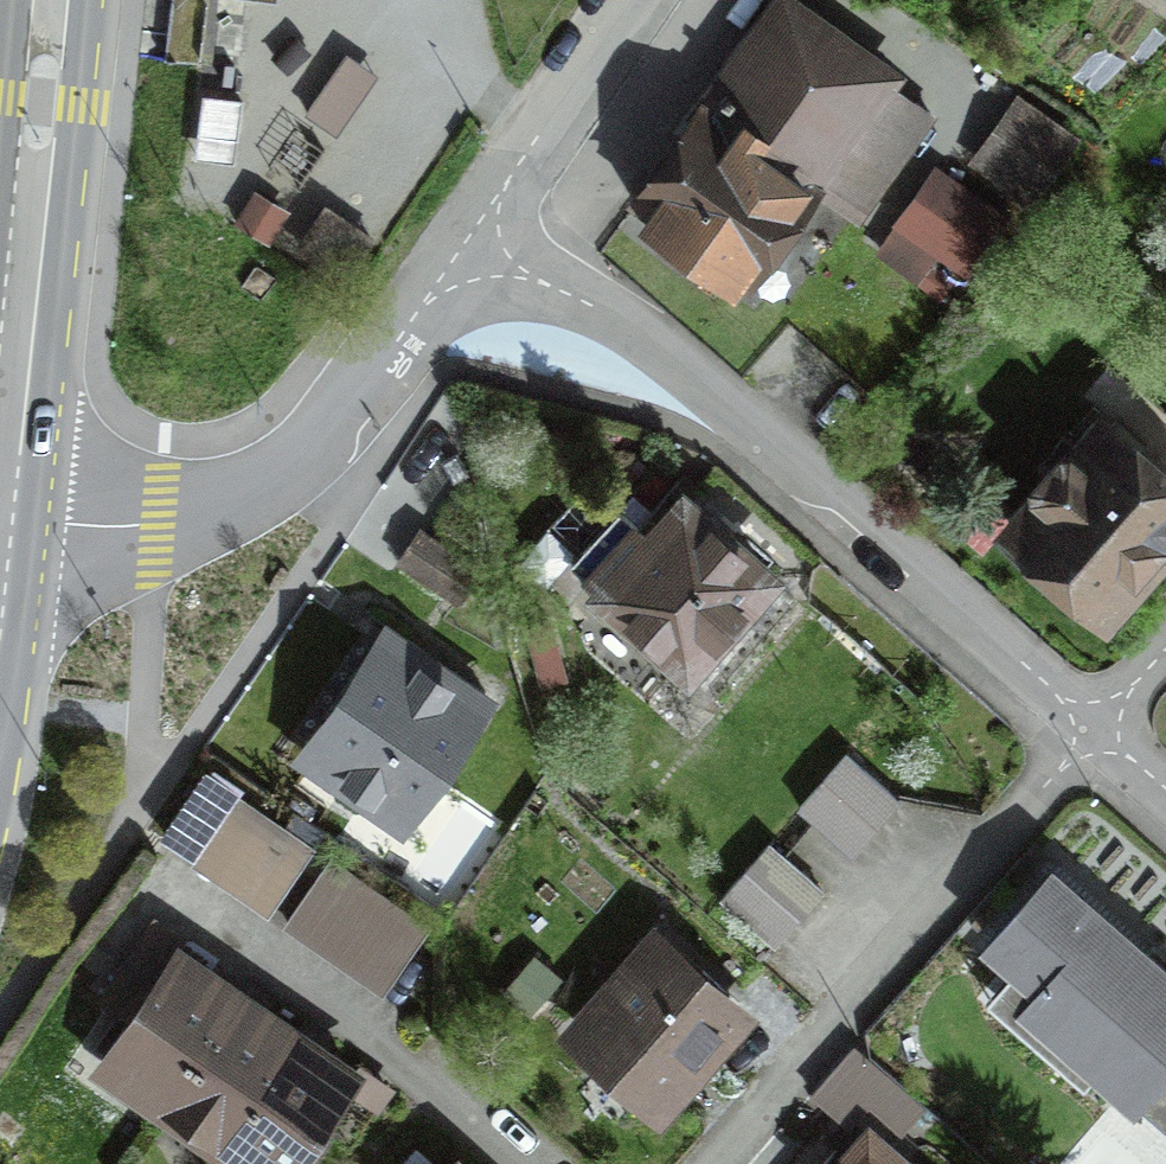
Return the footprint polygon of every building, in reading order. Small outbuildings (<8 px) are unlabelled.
[(161,60),(213,67),(222,0),(169,0),(161,60)] [(750,28),(612,219),(717,295),(855,104),(750,28)] [(1002,108),(965,162),(1013,196),(1051,142),(1002,108)] [(922,176),(879,232),(942,280),(985,225),(922,176)] [(1165,523),(1165,485),(1092,423),(1006,525),(1099,603),(1165,523)] [(665,468),(626,514),(606,497),(560,552),(582,570),(574,580),(682,671),(775,559),(665,468)] [(479,572),(424,531),(402,560),(457,601),(479,572)] [(488,702),(379,627),(286,762),(395,837),(488,702)] [(883,795),(833,748),(783,801),(833,848),(883,795)] [(237,801),(196,856),(265,906),(306,851),(237,801)] [(808,884),(752,837),(705,891),(760,939),(808,884)] [(423,930),(327,866),(288,924),(384,988),(423,930)] [(987,946),(1037,989),(1022,1006),(1165,1130),(1165,972),(1050,873),(987,946)] [(736,1003),(637,916),(542,1024),(642,1111),(736,1003)] [(235,994),(176,953),(101,1059),(160,1101),(235,994)] [(295,1035),(235,994),(160,1101),(221,1142),(295,1035)] [(295,1035),(221,1142),(253,1163),(292,1163),(354,1075),(295,1035)] [(807,1163),(907,1163),(851,1115),(807,1163)]
